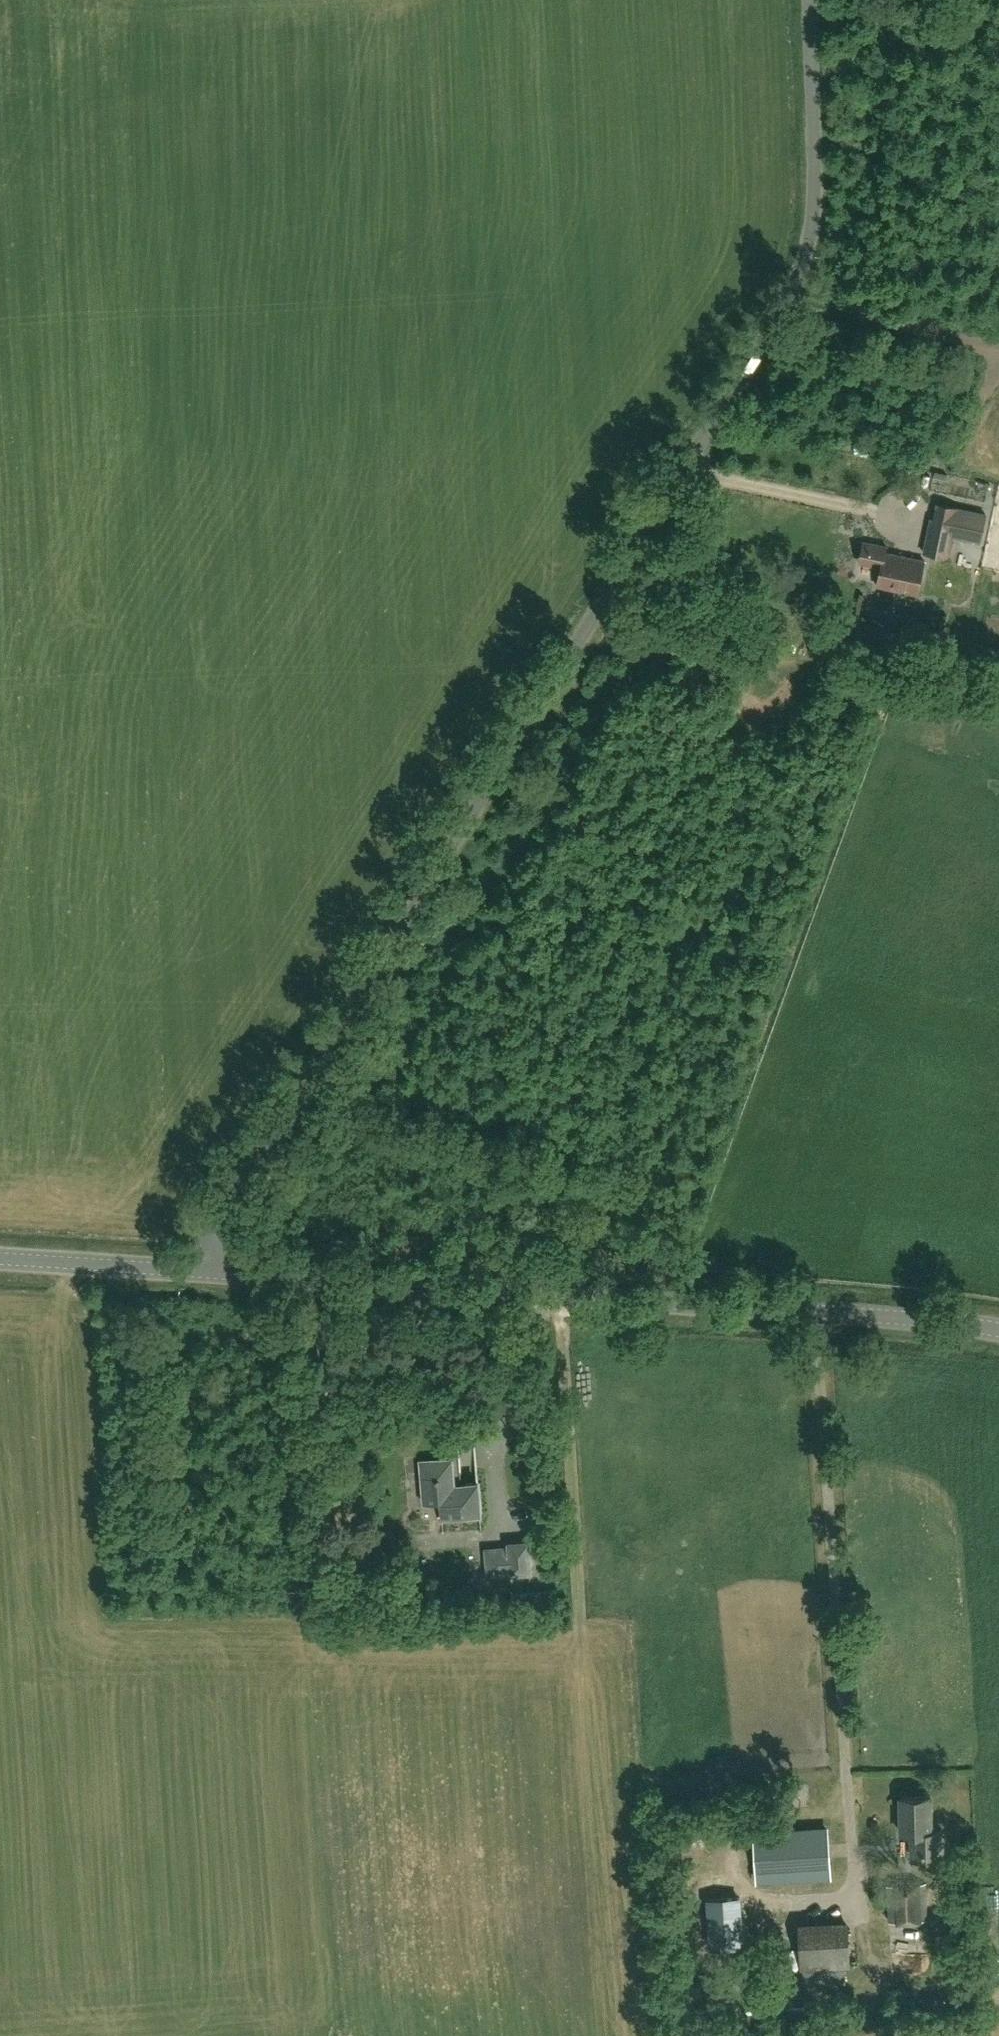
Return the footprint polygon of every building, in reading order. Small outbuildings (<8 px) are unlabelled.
[(933,479),(945,482),(947,474),(935,472),(933,479)] [(970,506),(939,500),(938,503),(937,503),(933,519),(931,519),(924,552),(949,558),(950,551),(959,553),(963,534),(982,538),(987,513),(969,509),(970,506)] [(917,594),(925,560),(886,552),(888,545),(863,540),(860,558),(882,562),(877,586),(917,594)] [(455,1484),(453,1457),(420,1460),(423,1503),(441,1501),(442,1518),(482,1515),(479,1482),(455,1484)] [(531,1572),(528,1542),(509,1543),(510,1548),(487,1550),(488,1575),(512,1573),(531,1572)] [(513,1604),(552,1601),(551,1589),(512,1592),(513,1604)] [(932,1831),(931,1796),(901,1796),(901,1831),(911,1831),(912,1856),(943,1855),(942,1830),(932,1831)] [(753,1890),(833,1880),(831,1863),(842,1861),(840,1849),(749,1861),(753,1890)] [(714,1953),(743,1950),(737,1869),(708,1871),(714,1953)] [(889,1921),(927,1919),(925,1884),(888,1885),(889,1921)] [(792,1914),(803,1960),(852,1948),(841,1903),(792,1914)]
